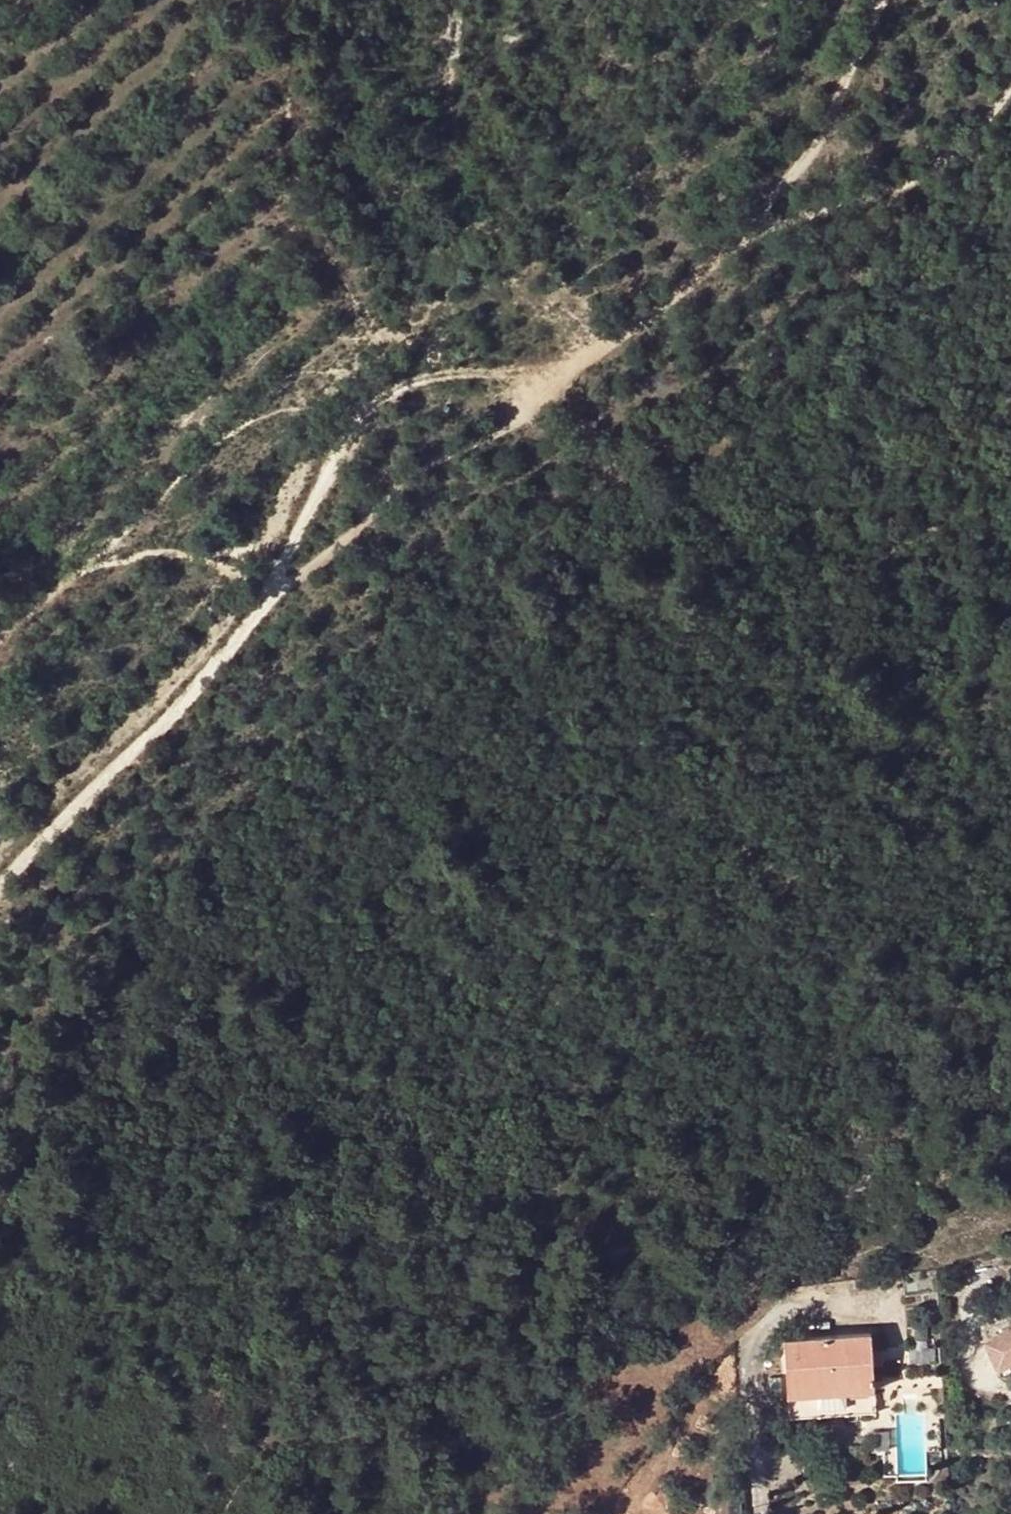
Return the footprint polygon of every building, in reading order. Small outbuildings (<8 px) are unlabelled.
[(985,1342),(1001,1379),(1010,1374),(1010,1330),(985,1342)] [(876,1411),(872,1364),(872,1350),(871,1333),(786,1338),(790,1417),(876,1411)] [(882,1349),(872,1350),(872,1364),(883,1363),(882,1349)]
